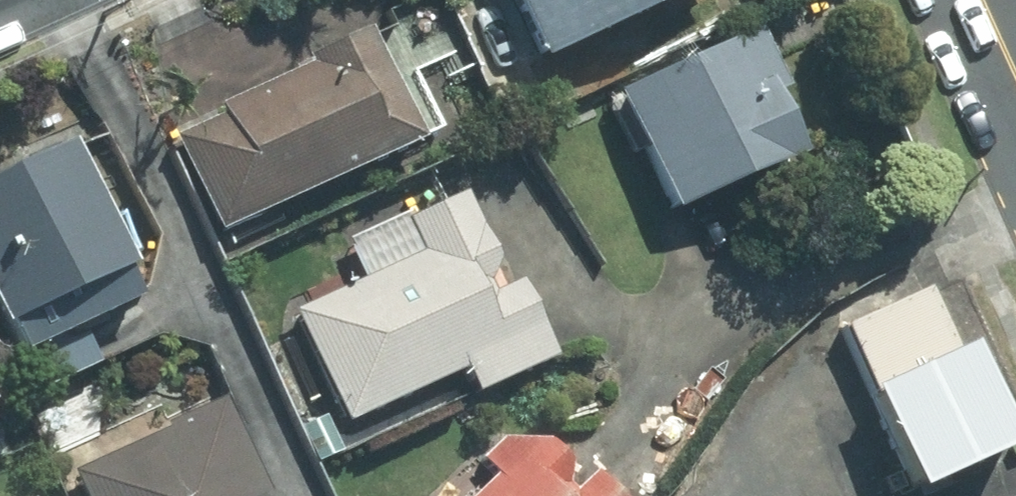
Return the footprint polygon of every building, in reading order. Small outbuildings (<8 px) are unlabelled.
[(531,63),(677,0),(504,0),(531,63)] [(423,166),(359,35),(155,135),(219,265),(423,166)] [(752,36),(602,103),(657,227),(791,168),(762,101),(778,94),(752,36)] [(63,158),(0,186),(0,354),(2,358),(127,303),(63,158)] [(408,265),(283,322),(337,438),(456,382),(467,405),(542,370),(460,193),(389,225),(408,265)] [(889,495),(919,495),(997,461),(951,358),(947,360),(918,295),(831,334),(861,400),(849,405),(889,495)] [(218,411),(55,489),(58,495),(259,495),(218,411)] [(497,467),(466,495),(559,495),(514,450),(497,467)] [(585,481),(570,495),(600,495),(585,481)]
